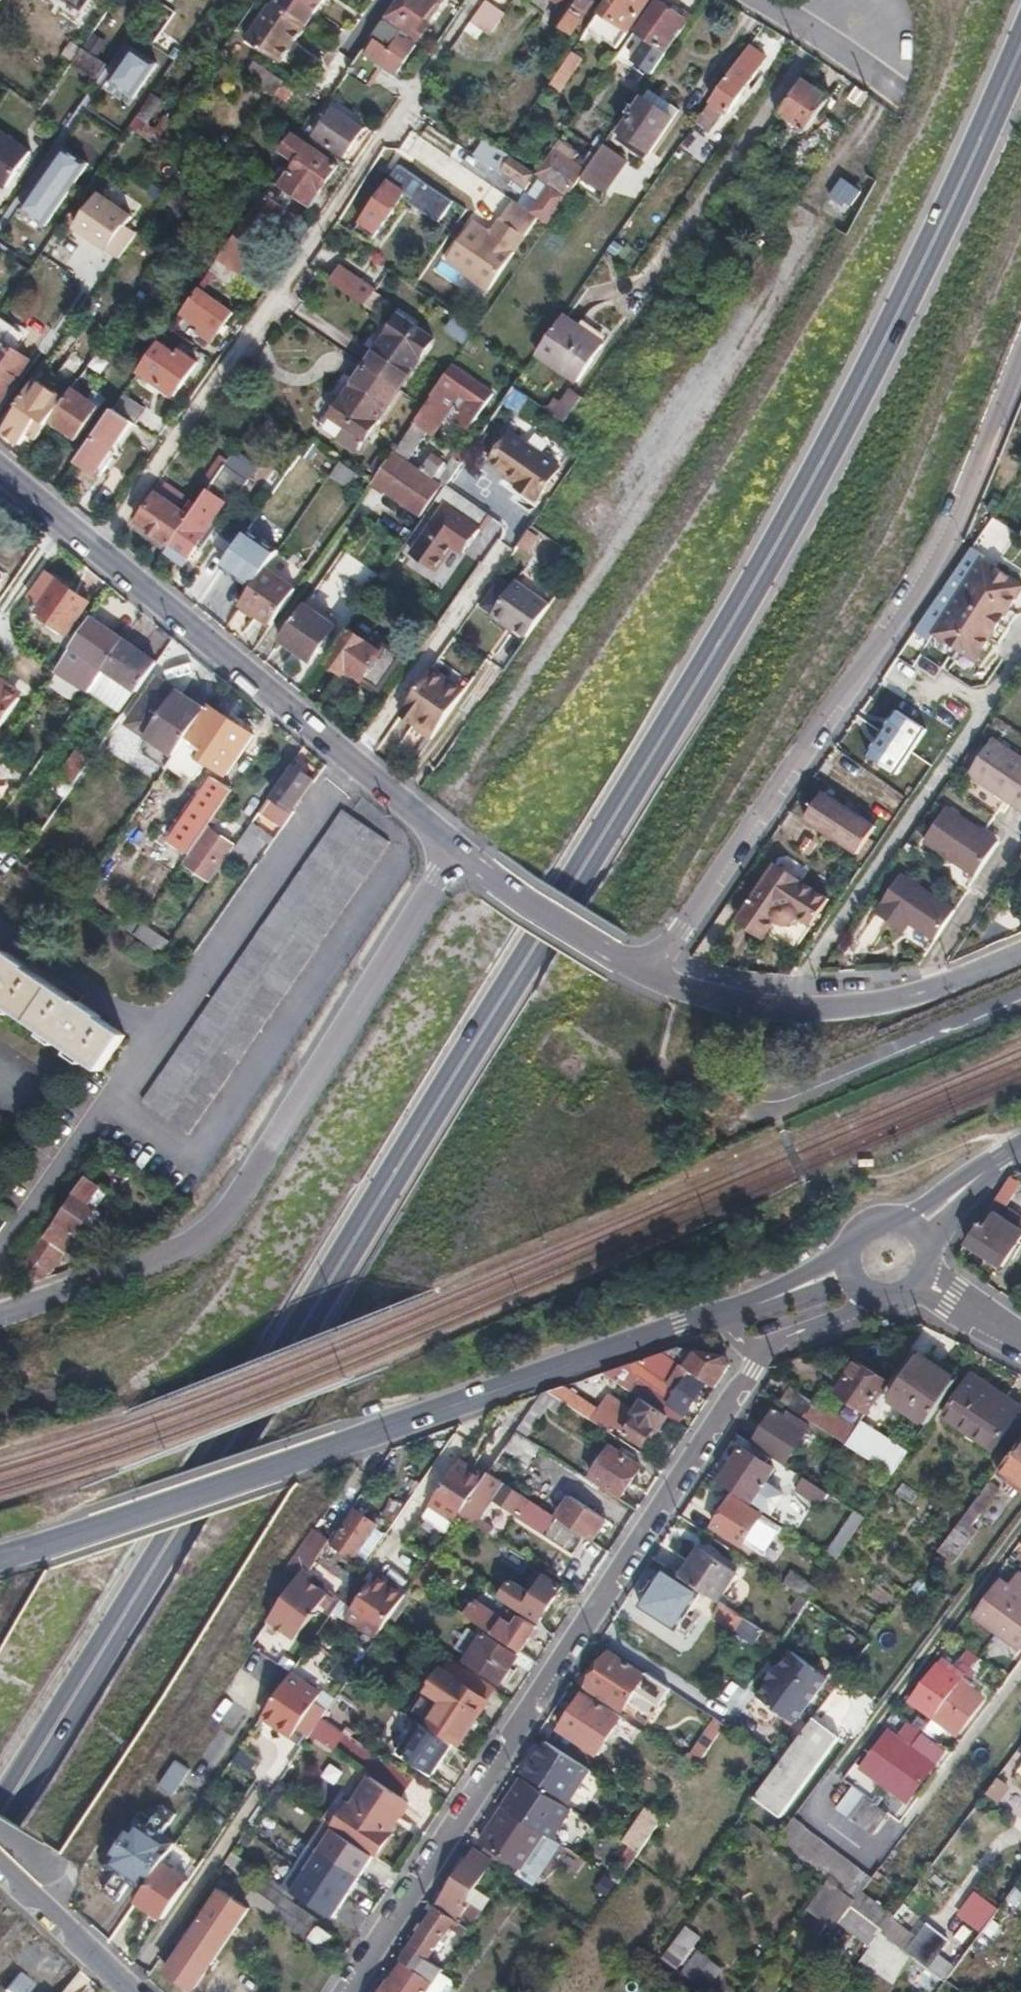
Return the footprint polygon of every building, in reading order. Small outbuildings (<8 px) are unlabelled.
[(271,5),(304,27),(317,8),(312,5),(315,0),(275,0),(271,5)] [(316,0),(315,0),(312,5),(317,8),(320,3),(316,0)] [(408,36),(417,42),(428,26),(424,24),(431,13),(436,16),(447,0),(396,0),(384,18),(408,36)] [(479,11),(497,24),(505,12),(488,0),(486,0),(479,11)] [(527,2),(553,20),(569,32),(592,0),(528,0),(527,2)] [(600,11),(629,31),(650,0),(608,0),(600,11)] [(657,2),(636,32),(668,54),(693,18),(674,5),(670,11),(657,2)] [(296,39),(304,27),(271,5),(269,4),(245,40),(281,63),(293,44),(288,41),(291,36),(296,39)] [(424,24),(428,26),(436,16),(431,13),(424,24)] [(384,18),(372,35),(377,39),(368,53),(395,72),(413,46),(405,39),(408,36),(384,18)] [(296,39),(291,36),(288,41),(293,44),(296,39)] [(82,47),(72,60),(97,77),(106,63),(82,47)] [(749,47),(698,122),(710,131),(724,110),(728,113),(765,59),(749,47)] [(137,50),(115,81),(136,96),(158,65),(137,50)] [(572,52),(549,85),(559,92),(582,59),(572,52)] [(297,86),(285,78),(278,89),(289,97),(297,86)] [(804,80),(781,112),(807,130),(830,98),(804,80)] [(153,93),(130,126),(142,134),(149,124),(165,101),(153,93)] [(630,109),(617,128),(651,151),(674,120),(644,99),(635,112),(630,109)] [(335,109),(316,137),(345,156),(364,129),(335,109)] [(149,124),(142,134),(157,144),(164,134),(149,124)] [(680,149),(697,160),(710,139),(693,128),(680,149)] [(0,132),(0,186),(5,190),(30,153),(0,132)] [(425,165),(437,148),(413,133),(402,150),(425,165)] [(281,168),(272,181),(310,207),(337,167),(294,136),(282,152),(297,163),(289,174),(281,168)] [(585,172),(581,178),(603,193),(627,159),(605,145),(585,172)] [(501,176),(525,192),(535,179),(537,175),(503,153),(495,148),(491,153),(482,146),(474,157),(501,176)] [(66,150),(25,209),(47,224),(88,165),(66,150)] [(537,175),(567,197),(581,178),(585,172),(553,151),(537,175)] [(356,229),(371,239),(408,185),(412,187),(417,180),(398,167),(356,229)] [(854,210),(864,188),(841,178),(831,199),(854,210)] [(101,190),(75,228),(120,259),(138,234),(129,228),(138,216),(101,190)] [(283,210),(261,195),(218,258),(238,273),(283,210)] [(517,205),(513,202),(493,231),(493,236),(487,237),(486,232),(473,222),(445,262),(488,291),(538,218),(517,204),(517,205)] [(58,234),(43,255),(79,280),(93,259),(58,234)] [(238,273),(218,258),(211,269),(231,283),(238,273)] [(340,265),(330,280),(366,305),(376,290),(340,265)] [(247,294),(254,283),(238,273),(231,283),(247,294)] [(197,289),(180,314),(199,327),(196,332),(211,343),(231,314),(197,289)] [(585,333),(608,334),(608,316),(585,315),(585,333)] [(401,317),(368,367),(399,389),(433,339),(401,317)] [(1,405),(33,360),(7,341),(15,328),(0,318),(0,405),(1,405)] [(561,318),(537,354),(577,382),(602,346),(561,318)] [(452,320),(445,330),(462,343),(470,333),(452,320)] [(160,343),(140,371),(174,395),(197,362),(182,352),(179,356),(160,343)] [(453,365),(438,385),(441,388),(376,484),(423,517),(436,499),(445,487),(434,480),(440,472),(434,468),(437,464),(429,458),(427,460),(421,470),(408,462),(430,430),(440,415),(446,419),(462,395),(477,405),(489,389),(453,365)] [(399,389),(368,367),(334,417),(365,438),(399,389)] [(34,379),(17,405),(19,406),(1,432),(20,445),(28,435),(35,441),(49,421),(63,400),(34,379)] [(515,387),(504,403),(517,412),(527,395),(515,387)] [(63,400),(49,421),(75,440),(105,397),(95,391),(89,401),(71,388),(70,390),(63,400)] [(113,409),(134,423),(136,424),(144,411),(122,396),(113,409)] [(113,409),(77,460),(98,474),(134,423),(113,409)] [(286,428),(262,411),(227,461),(225,464),(249,480),(286,428)] [(435,433),(446,419),(440,415),(430,430),(435,433)] [(489,462),(508,475),(519,481),(516,486),(515,488),(536,503),(559,469),(509,433),(489,462)] [(225,464),(227,461),(220,456),(202,482),(210,488),(225,464)] [(348,489),(359,475),(342,462),(331,476),(348,489)] [(171,544),(165,552),(182,564),(187,556),(189,558),(197,546),(202,549),(249,480),(225,464),(210,488),(190,516),(171,544)] [(519,481),(508,475),(506,479),(516,486),(519,481)] [(463,554),(491,516),(446,486),(445,487),(436,499),(448,507),(413,556),(436,572),(454,547),(463,554)] [(138,522),(171,544),(190,516),(158,493),(138,522)] [(248,529),(222,567),(252,588),(266,569),(279,550),(248,529)] [(529,530),(519,545),(529,553),(539,538),(529,530)] [(941,595),(925,617),(915,632),(929,642),(934,635),(975,663),(991,640),(999,646),(1018,618),(1010,612),(1020,596),(1020,587),(996,569),(992,574),(981,566),(984,561),(986,557),(975,549),(973,548),(941,595)] [(495,612),(528,636),(562,587),(529,563),(514,552),(502,571),(480,601),(495,612)] [(211,553),(201,568),(214,576),(224,561),(211,553)] [(332,586),(357,596),(368,565),(343,556),(332,586)] [(996,569),(984,561),(981,566),(992,574),(996,569)] [(266,569),(252,588),(242,603),(253,611),(274,624),(297,590),(266,569)] [(42,604),(35,613),(66,635),(88,602),(57,581),(45,572),(30,595),(42,604)] [(242,603),(238,609),(249,617),(253,611),(242,603)] [(306,605),(282,639),(313,660),(337,627),(306,605)] [(89,618),(54,668),(81,688),(97,665),(102,668),(113,654),(122,641),(89,618)] [(351,632),(329,664),(347,676),(351,671),(367,682),(368,681),(379,689),(400,657),(385,646),(380,653),(351,632)] [(113,654),(102,668),(87,691),(122,714),(138,692),(156,665),(122,641),(113,654)] [(899,658),(885,678),(904,691),(918,672),(899,658)] [(81,688),(87,691),(102,668),(97,665),(81,688)] [(433,667),(403,709),(436,732),(466,690),(433,667)] [(19,699),(22,694),(0,678),(0,686),(19,699)] [(159,680),(129,724),(166,749),(195,704),(159,680)] [(19,699),(0,686),(0,726),(19,699)] [(186,737),(181,745),(187,750),(193,741),(206,750),(200,759),(226,776),(253,736),(210,706),(189,739),(186,737)] [(922,724),(895,708),(866,756),(892,773),(922,724)] [(969,776),(1020,810),(1020,808),(1020,768),(1014,764),(1018,758),(992,741),(969,776)] [(58,776),(71,785),(89,759),(75,750),(58,776)] [(174,754),(166,767),(181,776),(189,764),(174,754)] [(262,814),(283,828),(294,812),(292,811),(313,781),(293,767),(272,797),(272,801),(262,814)] [(170,842),(189,855),(206,828),(232,791),(212,778),(170,842)] [(875,828),(823,794),(806,819),(859,853),(875,828)] [(946,810),(921,847),(973,880),(998,844),(946,810)] [(388,843),(343,812),(255,940),(210,1005),(167,1070),(144,1103),(189,1134),(332,927),(388,843)] [(264,833),(250,823),(233,847),(231,850),(249,862),(264,842),(259,839),(264,833)] [(189,855),(183,864),(204,878),(211,870),(208,867),(211,863),(218,868),(231,850),(233,847),(206,828),(189,855)] [(831,897),(778,860),(773,867),(741,913),(767,932),(776,919),(776,920),(777,921),(778,922),(779,923),(780,923),(781,924),(782,924),(783,925),(784,925),(785,925),(786,925),(787,925),(788,925),(789,925),(790,925),(791,925),(792,924),(793,924),(794,923),(795,922),(796,922),(797,921),(797,920),(798,920),(798,919),(799,918),(799,917),(800,916),(800,915),(812,924),(831,897)] [(909,883),(883,920),(908,936),(915,927),(944,946),(963,917),(909,883)] [(872,949),(886,923),(873,915),(858,942),(872,949)] [(143,922),(134,935),(160,954),(169,940),(143,922)] [(3,1007),(100,1073),(101,1072),(125,1036),(99,1019),(100,1016),(79,1002),(77,1004),(26,969),(28,966),(7,952),(5,954),(0,951),(0,1004),(3,1007)] [(967,1243),(1003,1266),(1020,1239),(1020,1229),(1001,1215),(1020,1184),(1011,1176),(967,1243)] [(18,1274),(30,1282),(48,1276),(97,1207),(77,1194),(60,1219),(57,1217),(18,1274)] [(700,1395),(708,1401),(732,1364),(729,1356),(677,1347),(663,1352),(682,1365),(671,1383),(680,1389),(669,1406),(685,1417),(700,1395)] [(622,1367),(604,1373),(644,1400),(670,1416),(681,1423),(685,1417),(669,1406),(680,1389),(671,1383),(682,1365),(663,1352),(650,1357),(639,1360),(622,1367)] [(895,1397),(930,1422),(956,1383),(919,1359),(895,1397)] [(869,1412),(889,1382),(859,1362),(839,1392),(869,1412)] [(947,1417),(994,1449),(1020,1408),(1020,1406),(974,1376),(947,1417)] [(566,1387),(551,1392),(567,1403),(610,1432),(616,1422),(620,1425),(627,1413),(607,1400),(599,1410),(566,1387)] [(791,1388),(782,1402),(805,1418),(815,1403),(791,1388)] [(551,1392),(540,1396),(538,1400),(547,1405),(560,1414),(567,1403),(551,1392)] [(547,1405),(538,1400),(517,1431),(526,1437),(547,1405)] [(670,1416),(644,1400),(633,1416),(637,1419),(628,1435),(644,1445),(654,1431),(659,1433),(670,1416)] [(776,1413),(758,1441),(787,1461),(809,1428),(792,1417),(789,1421),(776,1413)] [(833,1435),(848,1445),(857,1430),(843,1421),(833,1435)] [(848,1445),(895,1475),(909,1453),(863,1423),(857,1430),(848,1445)] [(526,1437),(517,1431),(495,1464),(507,1471),(518,1455),(530,1464),(542,1447),(526,1437)] [(573,1465),(592,1476),(610,1446),(592,1435),(573,1465)] [(963,1519),(973,1525),(1009,1478),(1020,1485),(1020,1441),(997,1473),(963,1519)] [(611,1447),(594,1476),(623,1496),(641,1467),(611,1447)] [(745,1449),(725,1479),(773,1512),(784,1495),(768,1484),(776,1470),(745,1449)] [(482,1482),(459,1465),(431,1506),(455,1523),(461,1514),(482,1482)] [(489,1472),(482,1482),(461,1514),(491,1534),(495,1527),(478,1516),(492,1496),(514,1510),(517,1506),(523,1510),(520,1514),(537,1525),(537,1527),(549,1535),(549,1536),(575,1554),(587,1535),(559,1518),(489,1472)] [(821,1489),(805,1479),(798,1489),(813,1500),(821,1489)] [(559,1518),(587,1535),(594,1540),(606,1519),(574,1497),(559,1518)] [(736,1499),(718,1527),(744,1544),(762,1516),(736,1499)] [(357,1511),(335,1544),(355,1557),(378,1525),(357,1511)] [(330,1541),(315,1531),(289,1568),(300,1576),(305,1569),(312,1559),(317,1561),(322,1554),(330,1541)] [(702,1550),(683,1577),(704,1591),(716,1598),(721,1601),(739,1573),(702,1550)] [(322,1554),(317,1561),(333,1571),(337,1565),(322,1554)] [(337,1565),(333,1571),(340,1576),(353,1584),(357,1578),(337,1565)] [(300,1576),(271,1620),(298,1640),(322,1605),(326,1608),(335,1595),(330,1592),(330,1594),(318,1586),(321,1580),(305,1569),(300,1576)] [(512,1580),(501,1598),(539,1623),(563,1587),(537,1570),(528,1584),(537,1589),(534,1594),(512,1580)] [(793,1571),(785,1584),(810,1601),(818,1588),(793,1571)] [(716,1598),(704,1591),(702,1594),(666,1572),(643,1606),(679,1629),(696,1604),(708,1610),(716,1598)] [(1011,1587),(1018,1592),(1020,1588),(1020,1573),(1011,1587)] [(334,1584),(347,1593),(353,1584),(340,1576),(334,1584)] [(347,1593),(342,1601),(353,1609),(347,1617),(378,1638),(390,1620),(405,1596),(376,1576),(369,1585),(358,1577),(357,1578),(353,1584),(347,1593)] [(1003,1581),(977,1616),(998,1632),(1019,1648),(1020,1646),(1020,1588),(1018,1592),(1011,1587),(1003,1581)] [(708,1610),(738,1630),(746,1618),(721,1601),(716,1598),(708,1610)] [(475,1601),(465,1614),(490,1631),(522,1652),(538,1628),(520,1616),(512,1625),(475,1601)] [(746,1618),(738,1630),(757,1642),(765,1630),(746,1618)] [(486,1635),(469,1662),(499,1683),(517,1656),(486,1635)] [(760,1696),(796,1723),(830,1678),(793,1651),(781,1668),(777,1665),(769,1676),(773,1679),(760,1696)] [(950,1653),(915,1700),(957,1732),(983,1697),(971,1688),(975,1683),(966,1676),(971,1669),(979,1657),(971,1651),(966,1657),(969,1659),(965,1664),(950,1653)] [(517,1662),(531,1672),(537,1662),(523,1653),(517,1662)] [(670,1689),(647,1673),(644,1677),(612,1655),(590,1688),(623,1710),(636,1690),(659,1705),(670,1689)] [(988,1664),(979,1657),(971,1669),(980,1675),(988,1664)] [(496,1690),(451,1659),(429,1690),(434,1693),(420,1713),(431,1720),(428,1724),(459,1745),(496,1690)] [(318,1697),(290,1677),(262,1718),(292,1737),(297,1730),(309,1739),(322,1718),(326,1711),(315,1704),(318,1697)] [(623,1716),(603,1702),(600,1705),(585,1695),(562,1730),(598,1753),(623,1716)] [(899,1740),(890,1733),(864,1767),(907,1799),(933,1764),(942,1753),(945,1748),(924,1732),(931,1723),(922,1716),(915,1725),(911,1722),(899,1740)] [(716,1718),(689,1755),(700,1763),(727,1726),(716,1718)] [(783,1762),(757,1797),(773,1809),(831,1731),(815,1719),(783,1762)] [(451,1743),(423,1724),(416,1736),(410,1733),(400,1748),(433,1770),(451,1743)] [(831,1731),(773,1809),(781,1815),(838,1737),(831,1731)] [(581,1764),(550,1744),(530,1774),(561,1794),(581,1764)] [(698,1766),(685,1758),(678,1768),(691,1777),(698,1766)] [(158,1785),(175,1796),(192,1771),(175,1760),(158,1785)] [(987,1793),(1019,1818),(1020,1816),(1020,1790),(1001,1775),(987,1793)] [(371,1777),(335,1831),(374,1856),(375,1856),(391,1833),(384,1828),(395,1813),(402,1818),(411,1803),(371,1777)] [(523,1781),(506,1807),(535,1827),(551,1837),(569,1811),(523,1781)] [(864,1797),(850,1815),(874,1832),(887,1815),(864,1797)] [(152,1821),(141,1814),(103,1871),(114,1878),(104,1892),(119,1902),(132,1882),(144,1890),(162,1863),(175,1845),(163,1837),(176,1817),(162,1807),(152,1821)] [(535,1827),(506,1807),(485,1839),(492,1844),(485,1853),(495,1860),(503,1866),(510,1856),(521,1839),(525,1842),(535,1827)] [(391,1833),(402,1818),(395,1813),(384,1828),(391,1833)] [(360,1877),(374,1856),(335,1831),(325,1824),(311,1845),(360,1877)] [(805,1826),(790,1845),(846,1889),(861,1869),(805,1826)] [(633,1848),(640,1853),(650,1838),(643,1833),(633,1848)] [(311,1845),(297,1866),(346,1898),(360,1877),(311,1845)] [(610,1874),(621,1882),(637,1858),(640,1853),(633,1848),(629,1845),(610,1874)] [(456,1917),(495,1860),(485,1853),(478,1848),(439,1906),(456,1917)] [(144,1890),(138,1899),(165,1918),(190,1881),(162,1863),(144,1890)] [(297,1866),(283,1887),(299,1898),(332,1920),(346,1898),(297,1866)] [(283,1887),(265,1876),(251,1899),(309,1938),(321,1919),(297,1902),(299,1898),(283,1887)] [(856,1900),(829,1879),(808,1907),(835,1928),(840,1922),(852,1905),(856,1900)] [(221,1891),(167,1973),(195,1991),(249,1909),(221,1891)] [(957,1916),(980,1933),(999,1908),(976,1891),(957,1916)] [(862,1892),(856,1900),(852,1905),(885,1930),(895,1916),(862,1892)] [(852,1905),(840,1922),(871,1946),(882,1933),(885,1930),(852,1905)] [(411,1953),(405,1962),(437,1983),(445,1971),(429,1961),(452,1926),(468,1937),(473,1929),(456,1917),(439,1906),(411,1949),(411,1953)] [(948,1979),(965,1991),(987,1991),(995,1981),(986,1974),(992,1956),(1017,1921),(1001,1909),(948,1979)] [(678,1969),(702,1938),(687,1926),(663,1957),(678,1969)] [(311,1939),(327,1949),(334,1938),(319,1927),(311,1939)] [(861,1960),(878,1973),(868,1988),(873,1991),(887,1991),(915,1957),(882,1933),(871,1946),(861,1960)] [(699,1951),(683,1972),(695,1981),(711,1960),(699,1951)] [(405,1962),(404,1965),(393,1982),(389,1981),(382,1991),(431,1991),(435,1987),(437,1983),(405,1962)] [(5,1991),(30,1991),(36,1985),(19,1972),(4,1991),(5,1991)] [(435,1987),(443,1991),(446,1991),(455,1979),(444,1972),(437,1983),(435,1987)]
